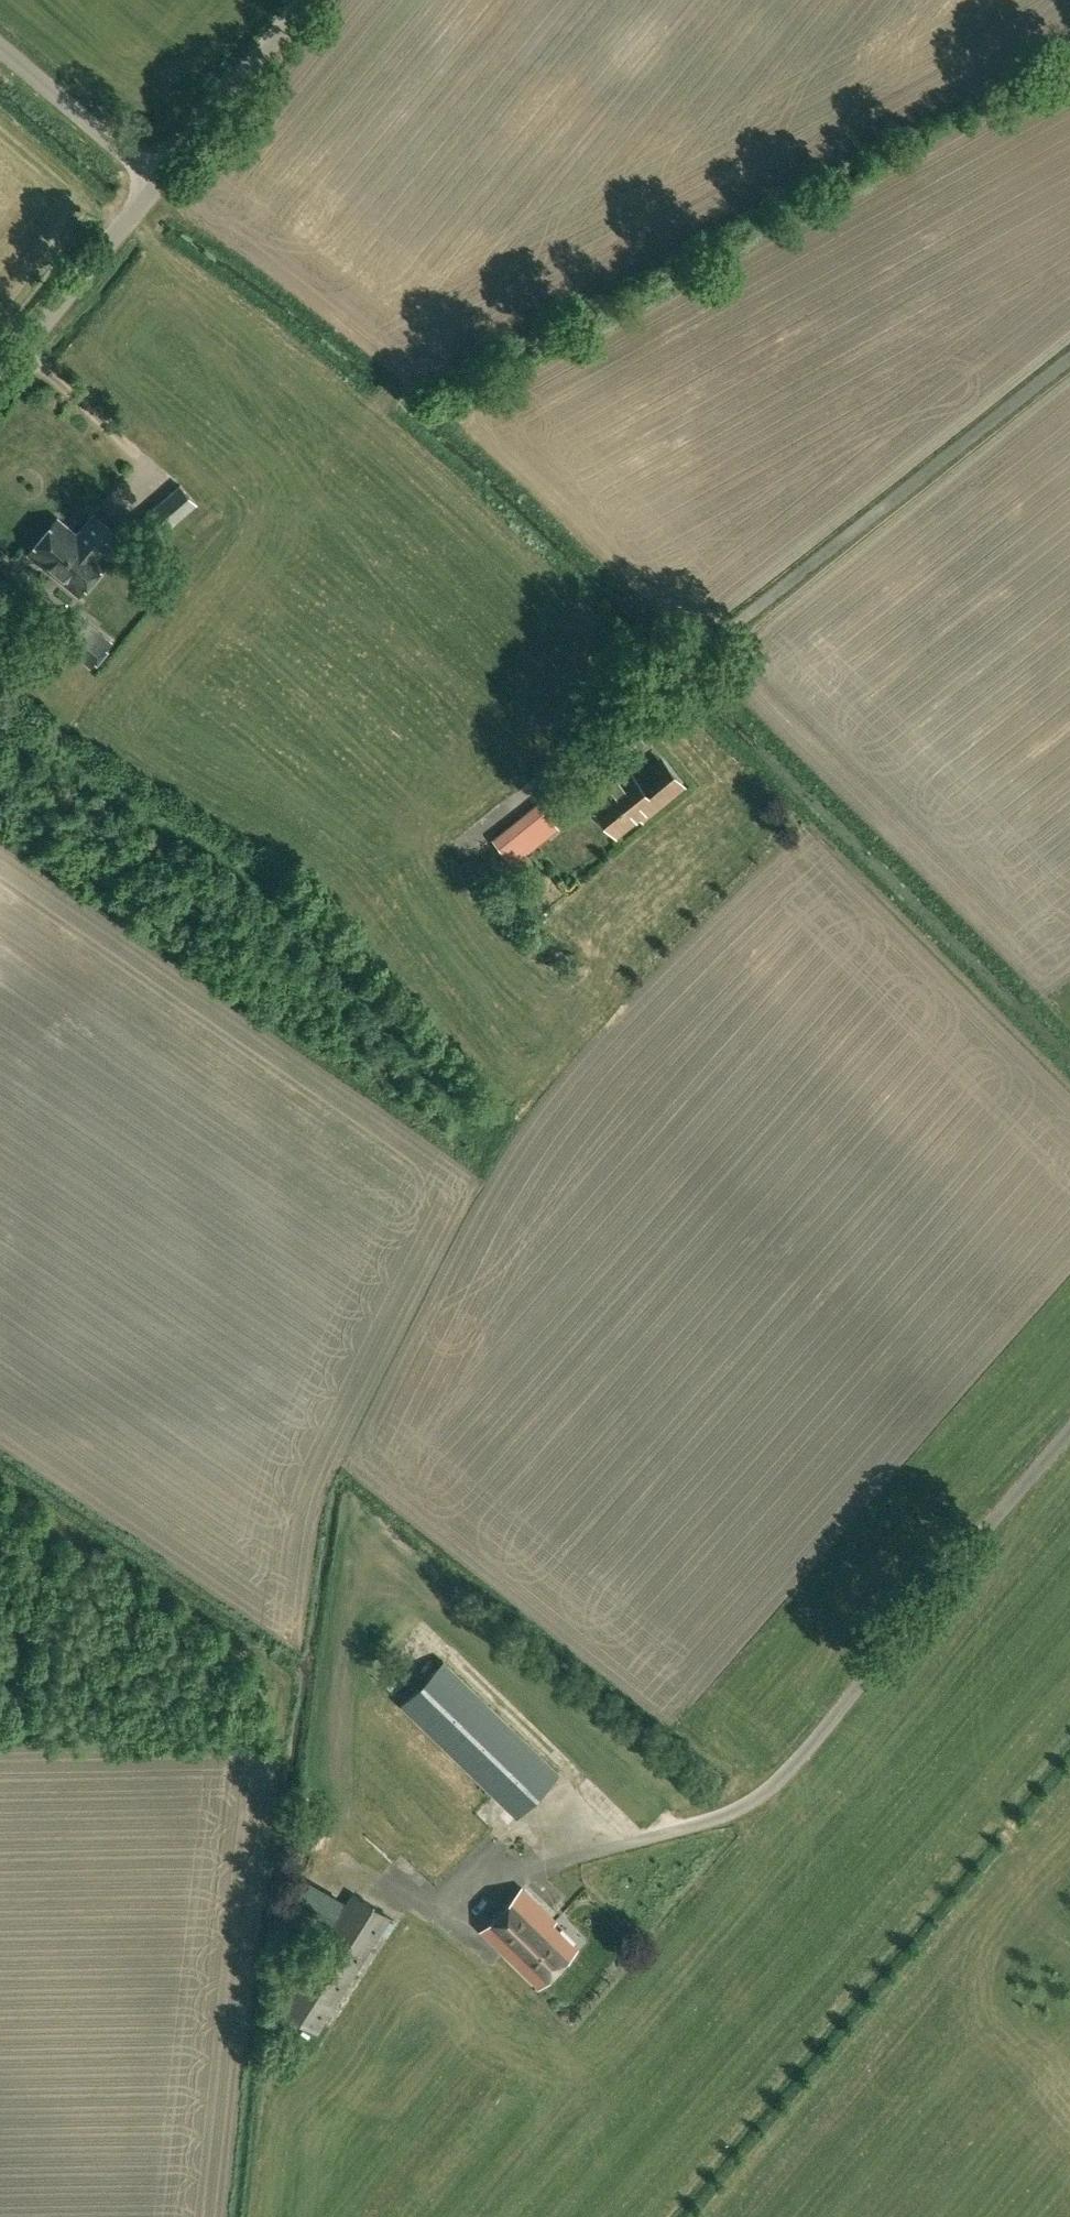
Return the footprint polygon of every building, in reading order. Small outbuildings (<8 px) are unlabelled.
[(152,541),(197,503),(181,482),(136,520),(152,541)] [(57,518),(29,552),(79,594),(107,560),(102,556),(119,535),(94,514),(77,534),(57,518)] [(53,638),(89,669),(112,642),(75,611),(53,638)] [(642,817),(682,784),(661,758),(636,779),(626,767),(603,787),(606,791),(592,803),(615,832),(639,812),(642,817)] [(538,801),(492,837),(512,863),(559,827),(538,801)] [(443,1659),(400,1703),(516,1815),(558,1771),(443,1659)] [(537,1985),(576,1946),(552,1923),(555,1919),(522,1887),(480,1929),(537,1985)] [(391,1916),(350,1891),(321,1940),(280,2008),(318,2033),(391,1916)]
